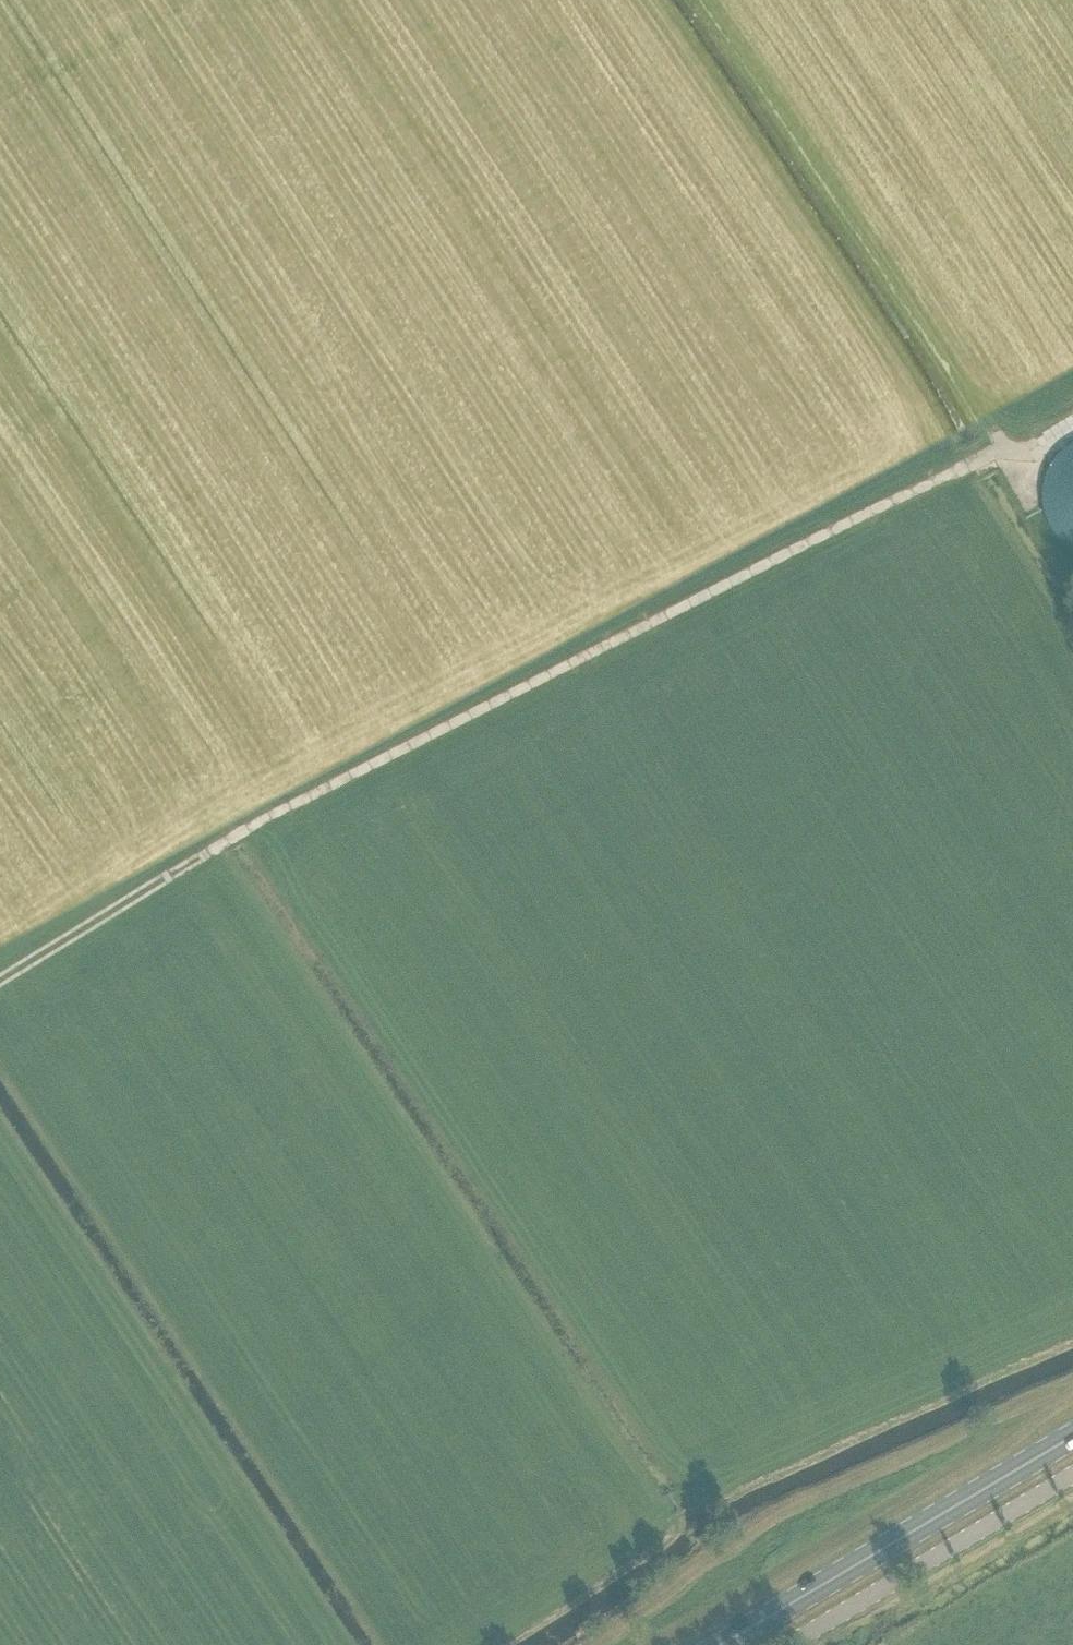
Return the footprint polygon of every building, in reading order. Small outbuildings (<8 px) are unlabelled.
[(1071,446),(1060,455),(1051,466),(1044,480),(1041,493),(1042,508),(1045,521),(1052,534),(1061,544),(1072,553),(1072,445),(1071,446)]
